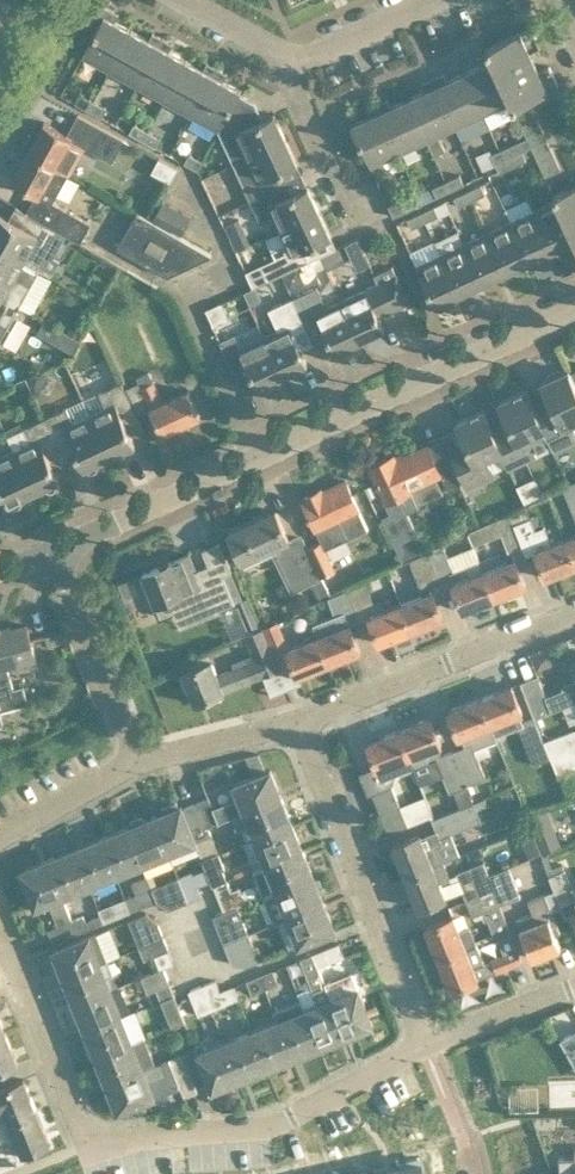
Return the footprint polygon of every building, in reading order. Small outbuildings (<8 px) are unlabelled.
[(102,18),(82,55),(109,70),(132,29),(115,20),(120,13),(104,4),(97,15),(102,18)] [(486,46),(489,52),(500,76),(535,60),(530,51),(541,46),(532,25),(486,46)] [(132,29),(109,70),(137,85),(163,37),(153,31),(149,39),(132,29)] [(163,37),(137,85),(164,100),(187,59),(169,50),(174,43),(163,37)] [(482,64),(464,72),(483,114),(512,101),(500,76),(489,52),(479,56),(482,64)] [(187,59),(164,100),(192,115),(218,67),(207,61),(203,69),(187,59)] [(535,60),(500,76),(512,101),(514,106),(559,85),(550,65),(539,70),(535,60)] [(218,67),(192,115),(219,130),(227,115),(239,93),(241,90),(224,80),(228,72),(218,67)] [(444,72),(432,77),(455,127),(483,114),(464,72),(447,80),(444,72)] [(426,90),(408,98),(427,140),(433,154),(445,148),(439,135),(455,127),(432,77),(422,82),(426,90)] [(94,99),(81,92),(76,102),(88,109),(94,99)] [(227,115),(219,130),(233,163),(247,157),(286,138),(275,113),(263,118),(255,102),(239,93),(227,115)] [(387,98),(376,103),(399,153),(427,140),(408,98),(391,106),(387,98)] [(108,106),(94,99),(88,109),(102,116),(108,106)] [(370,116),(352,124),(371,166),(399,153),(376,103),(366,108),(370,116)] [(44,121),(28,150),(68,172),(83,145),(112,161),(125,139),(79,113),(67,134),(44,121)] [(521,123),(524,130),(540,123),(537,116),(521,123)] [(148,129),(135,121),(130,131),(143,138),(148,129)] [(524,130),(527,135),(527,136),(543,129),(540,123),(524,130)] [(161,135),(148,129),(143,138),(156,145),(161,135)] [(543,129),(527,136),(530,143),(546,136),(543,129)] [(182,132),(178,140),(183,143),(188,135),(182,132)] [(527,135),(504,146),(509,156),(523,149),(532,145),(530,143),(527,136),(527,135)] [(530,143),(532,145),(537,156),(552,149),(546,136),(530,143)] [(298,163),(286,138),(247,157),(233,163),(243,184),(250,199),(277,187),(271,176),(298,163)] [(504,146),(491,153),(495,162),(509,156),(504,146)] [(489,148),(477,154),(483,168),(495,162),(491,153),(489,148)] [(523,149),(509,156),(513,165),(527,159),(523,149)] [(555,155),(552,149),(537,156),(540,162),(555,155)] [(38,194),(28,212),(66,234),(80,241),(91,221),(53,200),(68,172),(28,150),(12,179),(38,194)] [(202,159),(190,152),(185,160),(198,167),(202,159)] [(555,155),(540,162),(543,169),(558,162),(555,155)] [(509,156),(495,162),(500,172),(513,165),(509,156)] [(558,162),(543,169),(546,176),(561,168),(558,162)] [(460,172),(446,180),(450,189),(465,182),(460,172)] [(446,180),(433,185),(438,194),(450,189),(446,180)] [(481,183),(467,190),(472,199),(486,193),(481,183)] [(557,200),(568,223),(574,219),(574,183),(554,193),(557,200)] [(277,187),(250,199),(260,220),(273,214),(280,229),(320,211),(308,186),(282,198),(277,187)] [(418,190),(388,204),(394,216),(423,202),(418,190)] [(454,196),(459,205),(472,199),(467,190),(454,196)] [(513,215),(534,207),(530,197),(509,205),(513,215)] [(154,216),(182,232),(191,216),(163,200),(154,216)] [(533,210),(552,250),(574,240),(574,239),(568,223),(557,200),(533,210)] [(39,269),(51,275),(61,258),(55,254),(66,234),(28,212),(16,205),(9,218),(0,213),(0,247),(39,269)] [(435,205),(420,212),(425,221),(439,214),(435,205)] [(533,210),(510,221),(529,261),(552,250),(533,210)] [(138,211),(118,246),(168,275),(212,254),(138,211)] [(276,257),(246,271),(253,287),(309,260),(304,249),(332,236),(320,211),(280,229),(287,243),(272,250),(276,257)] [(407,218),(412,227),(425,221),(420,212),(407,218)] [(240,218),(225,225),(230,234),(245,227),(240,218)] [(510,221),(487,232),(505,272),(529,261),(510,221)] [(487,232),(463,243),(482,283),(505,272),(487,232)] [(463,243),(440,254),(458,294),(482,283),(463,243)] [(19,305),(39,269),(0,247),(0,294),(19,305)] [(440,254),(438,255),(417,265),(435,305),(458,294),(440,254)] [(378,282),(341,300),(360,340),(385,328),(379,315),(409,301),(392,265),(374,274),(378,282)] [(298,266),(284,273),(291,287),(299,283),(302,274),(298,266)] [(318,285),(293,296),(314,342),(327,336),(334,352),(360,340),(341,300),(328,306),(318,285)] [(244,291),(250,304),(261,299),(255,286),(244,291)] [(8,326),(13,329),(20,316),(15,313),(19,305),(0,294),(0,340),(8,326)] [(279,328),(264,335),(283,375),(308,364),(301,348),(314,342),(293,296),(269,307),(279,328)] [(73,318),(66,331),(80,339),(87,326),(73,318)] [(80,339),(66,331),(59,344),(73,352),(80,339)] [(238,341),(224,348),(235,372),(248,365),(258,387),(283,375),(264,335),(241,346),(238,341)] [(553,447),(555,451),(574,442),(574,424),(574,421),(574,420),(574,381),(569,369),(564,371),(560,368),(547,374),(546,379),(541,382),(555,411),(540,417),(534,405),(553,447)] [(140,380),(127,386),(129,391),(139,413),(150,407),(162,432),(200,414),(189,389),(165,401),(150,370),(138,375),(140,380)] [(38,371),(27,376),(32,388),(36,389),(42,372),(38,371)] [(107,407),(91,415),(110,456),(136,444),(131,433),(144,428),(122,381),(100,392),(107,407)] [(511,426),(495,434),(501,451),(509,467),(553,447),(534,405),(526,389),(499,401),(511,426)] [(67,407),(45,417),(67,463),(79,458),(84,468),(110,456),(91,415),(75,422),(67,407)] [(450,448),(461,470),(468,486),(494,474),(487,457),(501,451),(495,434),(483,409),(456,421),(468,446),(454,453),(452,448),(450,448)] [(31,443),(15,450),(34,491),(60,479),(55,469),(67,463),(45,417),(24,427),(31,443)] [(370,466),(380,488),(391,512),(382,516),(403,560),(425,550),(407,511),(418,506),(410,488),(442,474),(450,490),(461,485),(441,443),(429,448),(428,445),(396,460),(394,455),(370,466)] [(3,493),(8,504),(34,491),(15,450),(0,457),(0,495),(3,493)] [(535,476),(517,484),(526,503),(544,494),(535,476)] [(303,500),(316,529),(340,518),(349,537),(368,529),(346,480),(323,490),(322,488),(304,497),(305,499),(303,500)] [(564,485),(574,512),(574,513),(574,480),(564,485)] [(229,532),(239,554),(242,560),(258,553),(261,558),(278,550),(296,588),(311,581),(320,599),(331,594),(309,548),(308,548),(303,538),(292,543),(276,510),(229,532)] [(512,512),(497,518),(468,529),(474,544),(503,533),(510,550),(523,545),(524,544),(521,535),(515,520),(512,512)] [(530,515),(515,520),(521,535),(524,544),(523,545),(527,554),(535,551),(535,550),(550,544),(543,527),(536,530),(530,515)] [(537,555),(546,577),(574,565),(574,554),(569,537),(535,550),(537,555)] [(232,569),(220,541),(202,548),(209,563),(196,569),(189,553),(142,572),(155,603),(156,603),(161,615),(206,597),(212,611),(235,601),(224,573),(232,569)] [(323,541),(309,548),(331,594),(331,593),(344,587),(323,541)] [(443,543),(429,549),(441,577),(454,572),(443,543)] [(429,549),(410,558),(423,593),(432,589),(429,582),(441,577),(429,549)] [(515,557),(486,569),(497,596),(526,585),(515,557)] [(452,582),(454,587),(463,610),(497,596),(486,569),(484,570),(480,561),(466,567),(469,576),(452,582)] [(366,580),(347,587),(349,591),(350,590),(358,614),(367,610),(380,642),(412,630),(401,602),(386,608),(382,599),(374,602),(366,580)] [(423,593),(401,602),(412,630),(443,617),(432,589),(423,593)] [(313,625),(317,634),(329,663),(360,650),(352,628),(350,623),(349,623),(347,618),(358,614),(350,590),(349,591),(329,599),(335,616),(313,625)] [(247,599),(237,603),(250,634),(260,630),(247,599)] [(278,623),(264,629),(279,668),(293,663),(297,675),(329,663),(317,634),(305,639),(306,642),(288,649),(278,623)] [(28,702),(23,684),(13,687),(8,666),(36,658),(27,624),(1,631),(0,628),(0,710),(28,702)] [(182,671),(183,674),(179,676),(185,689),(189,687),(195,702),(211,696),(213,700),(223,697),(221,692),(252,679),(279,668),(264,629),(260,630),(250,634),(247,635),(254,653),(233,661),(235,667),(218,674),(211,659),(182,671)] [(529,703),(535,717),(574,701),(574,680),(563,684),(564,688),(546,695),(538,674),(521,681),(529,703)] [(512,684),(481,696),(492,723),(522,711),(520,707),(512,684)] [(465,744),(455,748),(469,784),(486,777),(475,748),(498,739),(496,735),(491,723),(492,723),(481,696),(448,709),(459,736),(462,735),(465,744)] [(431,716),(400,728),(415,766),(421,780),(443,772),(450,792),(469,784),(455,748),(442,753),(439,744),(441,743),(431,716)] [(535,717),(518,723),(534,764),(551,757),(535,717)] [(415,766),(400,728),(367,741),(382,779),(415,766)] [(551,756),(574,747),(574,728),(545,740),(551,756)] [(551,756),(558,772),(574,765),(574,747),(551,756)] [(228,802),(233,816),(282,796),(271,769),(234,783),(240,797),(228,802)] [(408,825),(392,785),(372,793),(388,833),(408,825)] [(282,796),(233,816),(239,830),(251,825),(256,838),(293,823),(282,796)] [(209,797),(197,801),(207,826),(208,825),(209,826),(219,822),(209,797)] [(163,812),(154,816),(169,851),(195,840),(198,839),(186,806),(183,807),(182,805),(179,806),(177,801),(161,807),(163,812)] [(197,801),(186,806),(198,839),(195,840),(202,856),(219,850),(209,826),(208,825),(207,826),(197,801)] [(393,844),(406,876),(444,861),(437,843),(442,841),(440,836),(482,819),(474,801),(432,818),(438,831),(423,837),(421,833),(393,844)] [(130,826),(129,826),(144,862),(169,851),(154,816),(145,820),(141,816),(130,820),(130,826)] [(252,859),(256,868),(303,849),(293,823),(256,838),(263,854),(252,859)] [(129,826),(102,837),(116,873),(144,862),(129,826)] [(561,842),(557,833),(541,840),(544,848),(561,842)] [(102,837),(76,848),(90,884),(116,873),(102,837)] [(76,848),(48,859),(63,895),(90,884),(76,848)] [(303,849),(256,868),(267,895),(314,876),(303,849)] [(444,861),(406,876),(418,907),(463,889),(467,899),(496,888),(490,874),(488,875),(487,872),(518,861),(514,849),(450,876),(444,861)] [(202,858),(213,886),(227,880),(223,868),(225,867),(219,852),(202,858)] [(63,895),(48,859),(21,870),(36,906),(49,901),(58,925),(48,929),(54,942),(78,932),(73,919),(72,919),(62,895),(63,895)] [(509,867),(490,874),(496,888),(502,903),(520,896),(509,867)] [(192,870),(179,876),(189,900),(202,895),(192,870)] [(555,889),(562,906),(574,901),(574,895),(572,887),(565,870),(550,876),(555,889)] [(136,893),(126,897),(132,911),(158,900),(148,876),(132,882),(136,893)] [(189,900),(179,876),(166,881),(175,906),(189,900)] [(314,876),(267,895),(272,907),(278,921),(288,917),(324,902),(314,876)] [(241,887),(232,890),(228,881),(215,886),(225,910),(246,902),(241,887)] [(496,888),(467,899),(473,915),(485,910),(495,935),(499,933),(499,934),(510,929),(500,904),(502,903),(496,888)] [(533,912),(517,918),(532,957),(560,946),(555,933),(560,931),(552,910),(562,906),(555,889),(528,900),(533,912)] [(116,905),(101,911),(105,921),(132,911),(126,897),(115,902),(116,905)] [(324,902),(288,917),(299,944),(335,929),(324,902)] [(214,916),(220,930),(225,942),(249,933),(238,906),(214,916)] [(135,933),(140,946),(164,936),(159,923),(158,922),(147,912),(143,914),(139,915),(129,919),(135,933)] [(83,914),(73,919),(78,932),(89,928),(83,914)] [(426,926),(439,958),(477,943),(470,926),(459,929),(454,915),(426,926)] [(506,952),(491,958),(491,959),(496,971),(522,961),(510,929),(499,934),(506,952)] [(53,949),(64,977),(108,959),(96,932),(53,949)] [(249,933),(225,942),(230,956),(255,946),(249,933)] [(164,936),(140,946),(145,959),(169,949),(164,936)] [(339,942),(314,952),(320,966),(345,956),(339,942)] [(477,943),(439,958),(451,989),(496,971),(491,959),(485,961),(477,943)] [(320,966),(314,952),(302,957),(307,971),(320,966)] [(108,959),(64,977),(75,1003),(111,988),(106,975),(113,973),(108,959)] [(157,989),(161,999),(175,993),(164,967),(142,976),(148,992),(157,989)] [(274,969),(261,974),(267,988),(280,983),(274,969)] [(267,988),(261,974),(247,980),(252,994),(267,988)] [(353,974),(328,984),(333,998),(348,1034),(373,1024),(353,974)] [(216,979),(204,984),(213,1009),(239,998),(233,985),(221,991),(216,979)] [(213,1009),(204,984),(190,990),(199,1015),(213,1009)] [(318,1004),(306,1009),(321,1045),(348,1034),(333,998),(328,984),(312,991),(318,1004)] [(111,988),(75,1003),(86,1030),(122,1015),(111,988)] [(175,993),(161,999),(166,1011),(171,1026),(185,1020),(180,1006),(175,993)] [(301,1000),(276,1010),(294,1056),(321,1045),(306,1009),(305,1010),(301,1000)] [(278,1021),(254,1031),(268,1066),(294,1056),(276,1010),(274,1011),(278,1021)] [(122,1015),(86,1030),(97,1056),(133,1042),(132,1041),(140,1037),(135,1026),(128,1029),(122,1015)] [(564,1036),(574,1055),(574,1030),(564,1036)] [(18,1062),(6,1031),(0,1033),(0,1070),(18,1062)] [(254,1031),(227,1042),(240,1077),(268,1066),(254,1031)] [(133,1042),(97,1056),(107,1083),(156,1063),(145,1037),(133,1043),(133,1042)] [(240,1077),(227,1042),(198,1054),(206,1071),(213,1088),(214,1088),(240,1077)] [(206,1071),(198,1054),(196,1048),(183,1054),(192,1077),(193,1076),(206,1071)] [(192,1077),(183,1054),(170,1059),(184,1096),(198,1090),(192,1077)] [(156,1063),(107,1083),(118,1110),(154,1095),(149,1081),(168,1074),(163,1060),(156,1063)] [(9,1121),(37,1110),(24,1078),(0,1088),(0,1125),(9,1121)] [(9,1121),(0,1125),(0,1170),(27,1159),(24,1151),(50,1141),(37,1110),(9,1121)] [(396,1167),(397,1173),(424,1173),(419,1155),(405,1159),(406,1165),(396,1167)] [(559,1156),(559,1173),(574,1173),(574,1156),(559,1156)]
